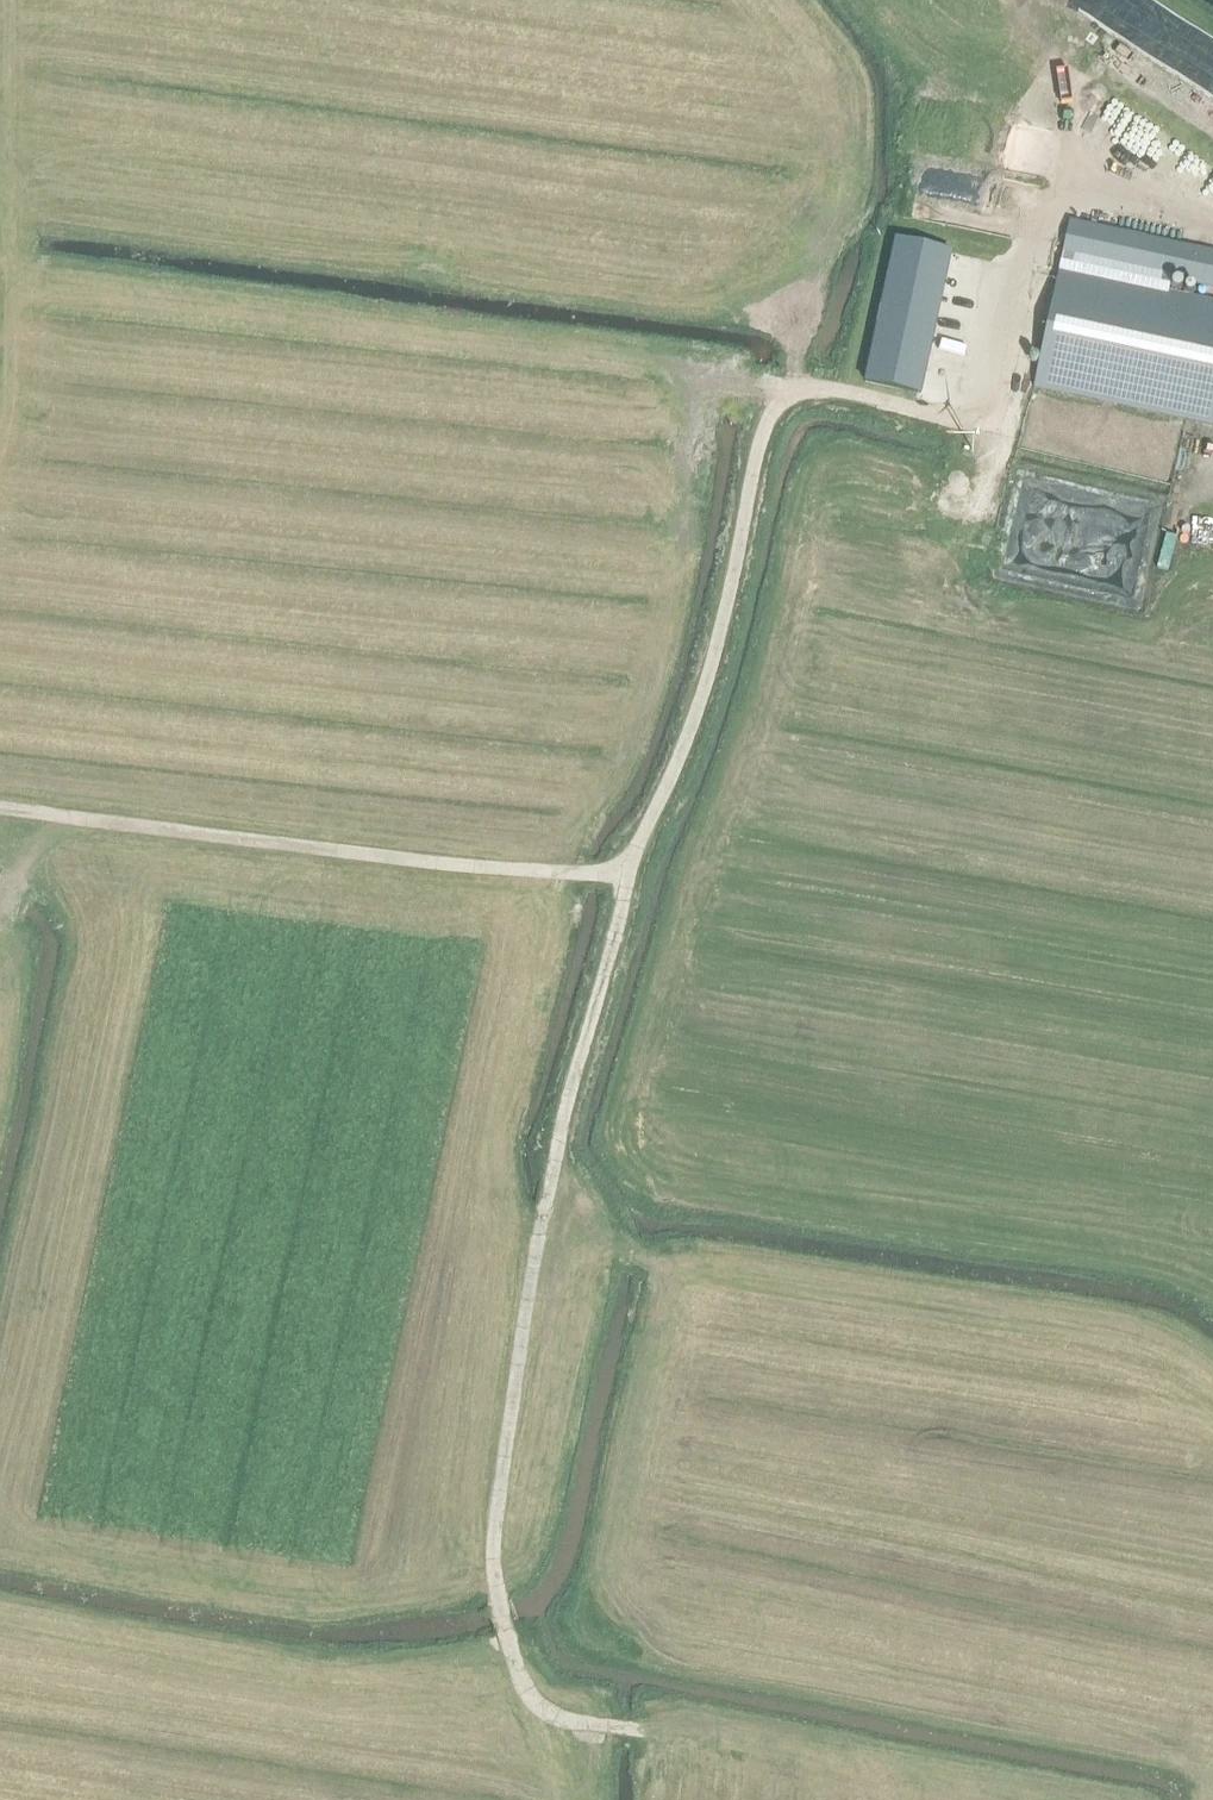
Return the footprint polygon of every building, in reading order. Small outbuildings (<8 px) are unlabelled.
[(1083,3),(1110,17),(1119,0),(1085,0),(1083,3)] [(1151,61),(1212,99),(1212,38),(1149,0),(1126,0),(1123,4),(1138,13),(1130,28),(1160,46),(1151,61)] [(1163,165),(1177,140),(1098,96),(1084,121),(1163,165)] [(1212,429),(1212,306),(1165,295),(1168,280),(1212,290),(1212,256),(1070,223),(1033,387),(1212,429)] [(895,240),(864,381),(921,393),(951,252),(895,240)]
